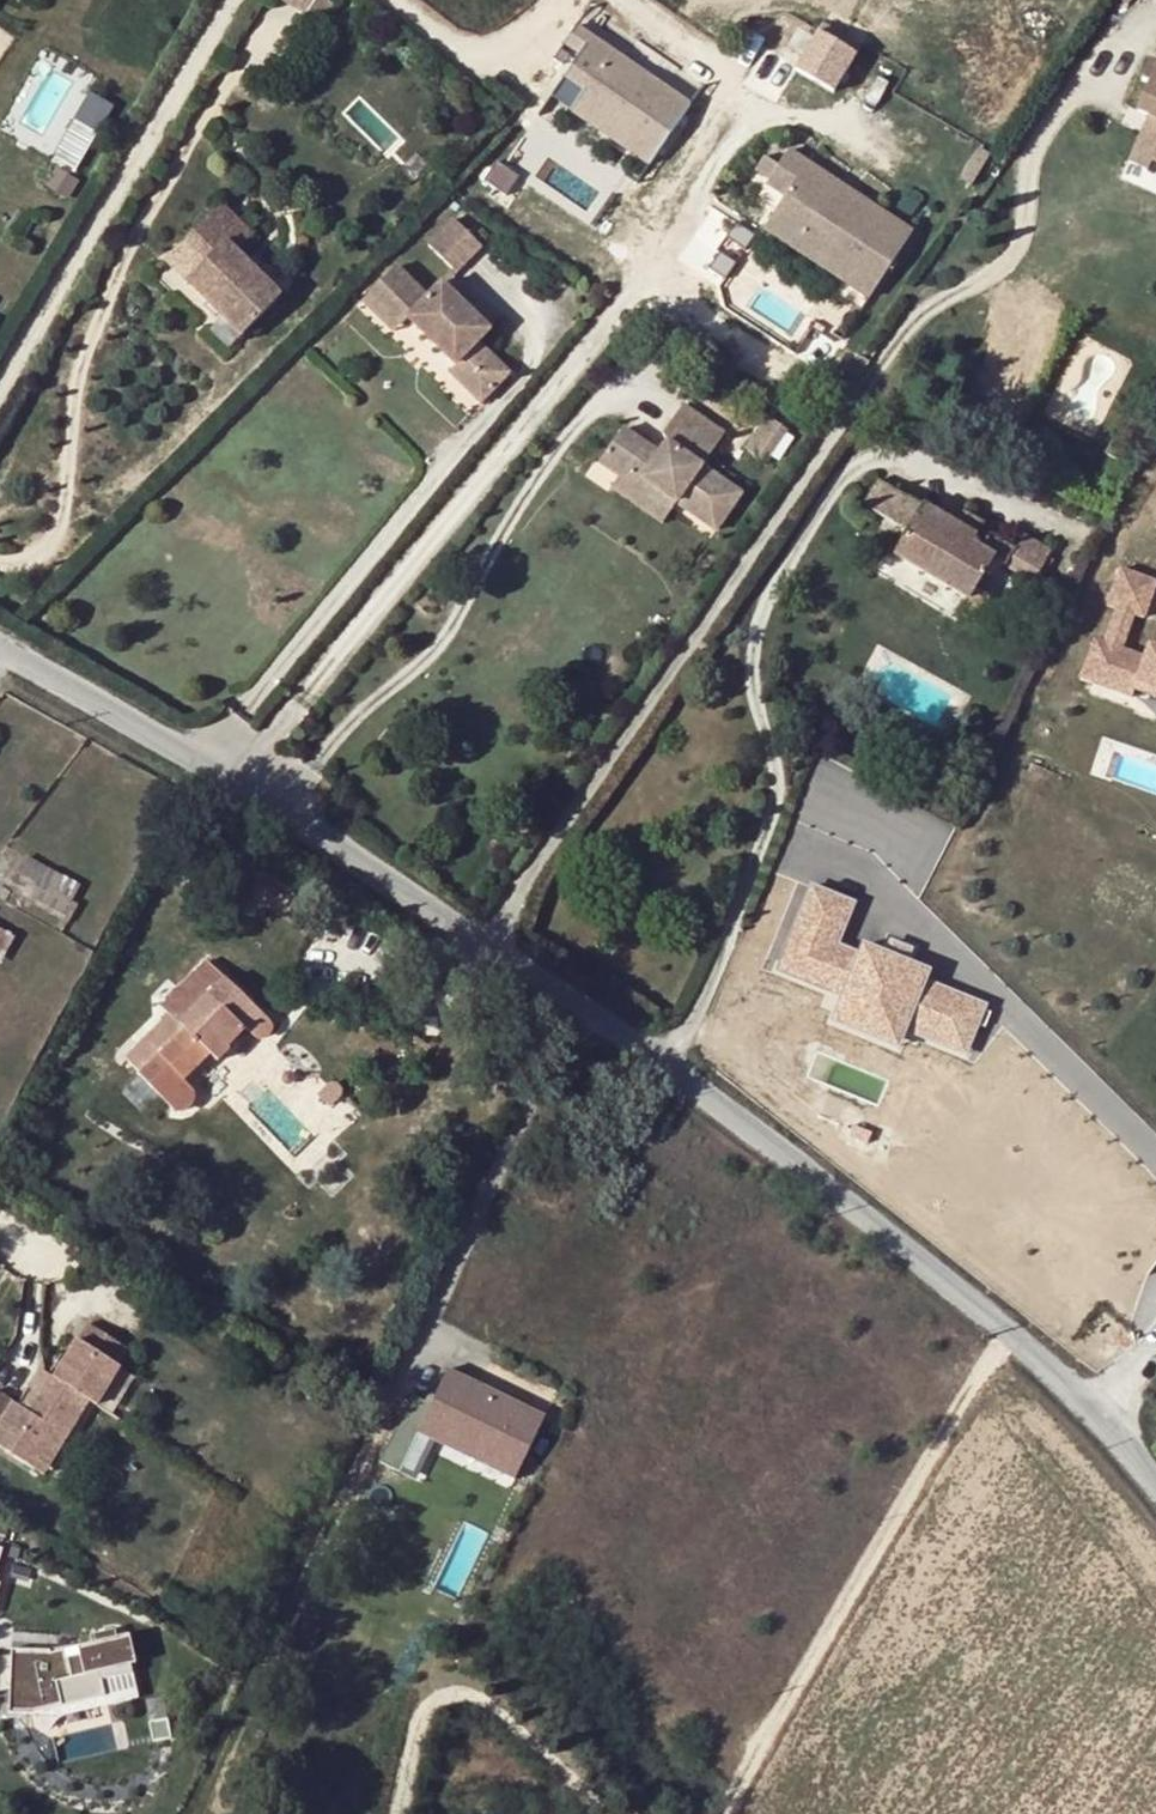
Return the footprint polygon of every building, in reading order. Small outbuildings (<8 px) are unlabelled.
[(644,168),(691,104),(573,17),(553,45),(576,62),(549,98),(644,168)] [(828,94),(854,54),(815,29),(789,68),(828,94)] [(1147,61),(1139,79),(1146,82),(1133,112),(1155,123),(1155,65),(1147,61)] [(1140,132),(1127,163),(1147,171),(1151,163),(1155,165),(1155,140),(1140,132)] [(778,166),(764,157),(756,170),(770,179),(767,184),(784,194),(769,218),(798,236),(804,227),(847,255),(834,275),(869,298),(912,232),(877,209),(870,219),(801,174),(808,164),(788,151),(778,166)] [(1147,171),(1155,175),(1155,165),(1151,163),(1147,171)] [(877,209),(808,164),(801,174),(870,219),(877,209)] [(250,237),(218,205),(180,243),(202,265),(185,282),(240,336),(278,298),(233,254),(250,237)] [(798,236),(769,218),(764,229),(834,275),(847,255),(804,227),(798,236)] [(453,222),(428,249),(456,275),(481,249),(453,222)] [(185,282),(202,265),(180,243),(163,260),(185,282)] [(399,273),(372,301),(404,331),(411,324),(460,369),(467,362),(500,392),(515,376),(483,346),(493,334),(444,288),(431,303),(399,273)] [(372,301),(365,309),(398,339),(404,331),(372,301)] [(460,369),(454,376),(487,406),(500,392),(467,362),(460,369)] [(723,434),(683,406),(661,438),(668,443),(659,455),(623,429),(599,463),(619,476),(636,488),(641,480),(658,492),(654,499),(671,511),(676,504),(716,530),(741,493),(702,466),(723,434)] [(789,431),(767,415),(744,448),(766,464),(789,431)] [(1111,444),(1104,455),(1115,462),(1121,450),(1111,444)] [(636,488),(619,476),(610,490),(661,525),(671,511),(654,499),(658,492),(641,480),(636,488)] [(875,483),(861,508),(906,533),(894,556),(970,598),(975,589),(992,559),(1031,581),(1049,550),(1019,533),(1011,548),(978,529),(974,537),(954,525),(920,507),(920,508),(875,483)] [(960,513),(954,525),(974,537),(978,529),(981,525),(960,513)] [(1078,678),(1155,698),(1155,644),(1137,639),(1154,575),(1119,566),(1100,638),(1089,635),(1078,678)] [(962,613),(991,629),(1004,606),(975,589),(970,598),(962,613)] [(23,858),(19,864),(42,877),(37,885),(70,903),(78,888),(23,858)] [(42,877),(19,864),(15,873),(37,885),(42,877)] [(804,880),(773,969),(835,990),(824,1020),(901,1047),(906,1032),(967,1053),(988,992),(843,942),(858,899),(804,880)] [(70,903),(37,885),(29,899),(68,919),(75,906),(70,903)] [(0,929),(0,960),(12,936),(0,929)] [(160,1008),(170,1018),(183,1031),(158,1057),(138,1076),(172,1109),(178,1112),(183,1112),(187,1111),(191,1108),(194,1105),(195,1100),(192,1094),(181,1084),(207,1058),(221,1044),(225,1047),(244,1027),(252,1035),(257,1038),(262,1037),(267,1033),(269,1029),(268,1023),(265,1019),(205,962),(160,1008)] [(183,1031),(170,1018),(145,1044),(158,1057),(183,1031)] [(228,1050),(225,1047),(221,1044),(207,1058),(215,1064),(228,1050)] [(338,1095),(338,1093),(338,1090),(336,1087),(334,1086),(330,1086),(327,1087),(325,1089),(324,1090),(324,1094),(325,1097),(326,1098),(329,1100),(332,1100),(335,1099),(337,1097),(338,1095)] [(21,1461),(44,1424),(57,1433),(64,1438),(88,1399),(95,1404),(118,1366),(116,1364),(126,1348),(90,1325),(55,1379),(46,1374),(24,1410),(0,1395),(0,1448),(21,1461)] [(510,1476),(540,1411),(443,1366),(425,1405),(412,1399),(385,1459),(400,1466),(415,1432),(510,1476)] [(44,1424),(21,1461),(34,1469),(57,1433),(44,1424)] [(2,1657),(16,1719),(140,1691),(126,1629),(2,1657)] [(451,1669),(457,1659),(442,1649),(435,1659),(451,1669)]
